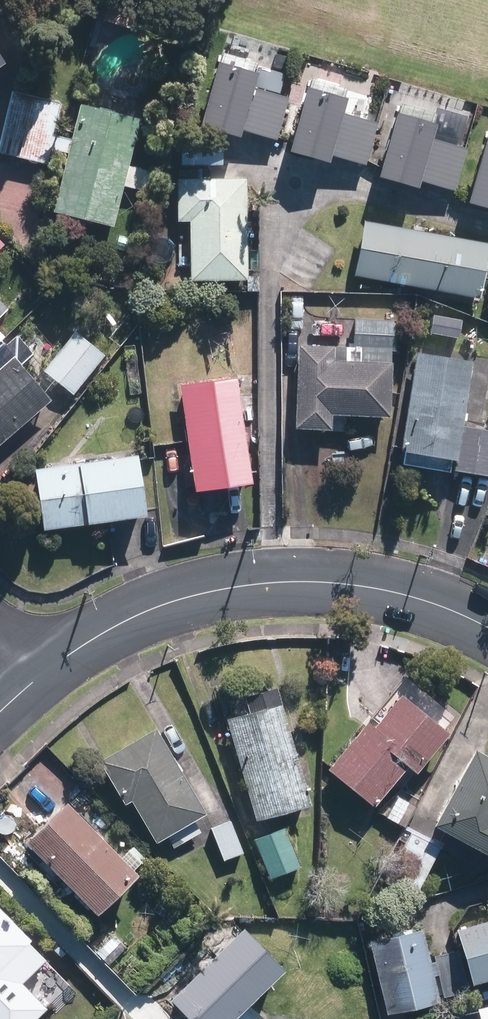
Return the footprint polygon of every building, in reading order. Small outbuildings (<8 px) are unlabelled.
[(9,62),(0,49),(0,68),(9,62)] [(275,136),(285,97),(251,87),(258,63),(223,54),(204,122),(239,132),(240,126),(275,136)] [(365,163),(375,124),(341,114),(348,91),(313,80),(293,149),(329,158),(330,154),(365,163)] [(51,162),(65,101),(16,90),(2,151),(47,161),(51,162)] [(141,187),(147,166),(132,163),(141,128),(144,117),(86,101),(59,207),(59,208),(117,223),(117,222),(127,183),(141,187)] [(453,189),(464,150),(430,140),(437,116),(401,106),(382,175),(417,184),(419,179),(453,189)] [(471,199),(487,203),(487,139),(471,199)] [(184,165),(222,165),(223,165),(223,142),(184,142),(184,165)] [(250,280),(247,183),(247,178),(223,179),(180,180),(181,222),(191,221),(192,282),(250,280)] [(362,220),(352,274),(481,297),(487,259),(487,242),(362,220)] [(433,313),(431,330),(463,334),(465,318),(433,313)] [(389,420),(396,323),(352,320),(350,349),(298,346),(293,428),(329,431),(330,416),(389,420)] [(75,392),(107,352),(78,329),(46,369),(75,392)] [(34,351),(17,333),(7,341),(4,339),(0,343),(0,441),(53,395),(23,360),(34,351)] [(401,462),(487,474),(487,429),(465,426),(475,358),(417,350),(401,462)] [(240,376),(182,383),(195,490),(253,483),(240,376)] [(139,454),(35,469),(43,529),(148,515),(139,454)] [(316,804),(280,686),(248,696),(253,711),(229,718),(260,821),(316,804)] [(331,767),(377,804),(410,762),(422,772),(454,730),(405,691),(378,724),(370,718),(331,767)] [(209,812),(160,727),(103,760),(128,804),(135,800),(159,841),(168,835),(175,847),(203,832),(196,820),(209,812)] [(434,825),(487,854),(487,755),(475,748),(434,825)] [(416,804),(394,793),(383,814),(405,826),(416,804)] [(145,872),(73,800),(32,841),(104,913),(145,872)] [(233,819),(213,827),(224,860),(245,852),(233,819)] [(286,827),(253,840),(269,879),(302,866),(286,827)] [(443,846),(412,830),(386,882),(416,898),(443,846)] [(36,940),(0,905),(0,977),(36,940)] [(475,982),(487,978),(487,919),(459,927),(475,982)] [(107,926),(89,944),(115,970),(133,952),(107,926)] [(173,998),(193,1018),(273,1018),(256,1002),(290,970),(248,926),(173,998)] [(371,943),(390,1013),(444,999),(426,930),(371,943)] [(19,993),(0,1011),(0,1018),(46,1018),(19,993)]
